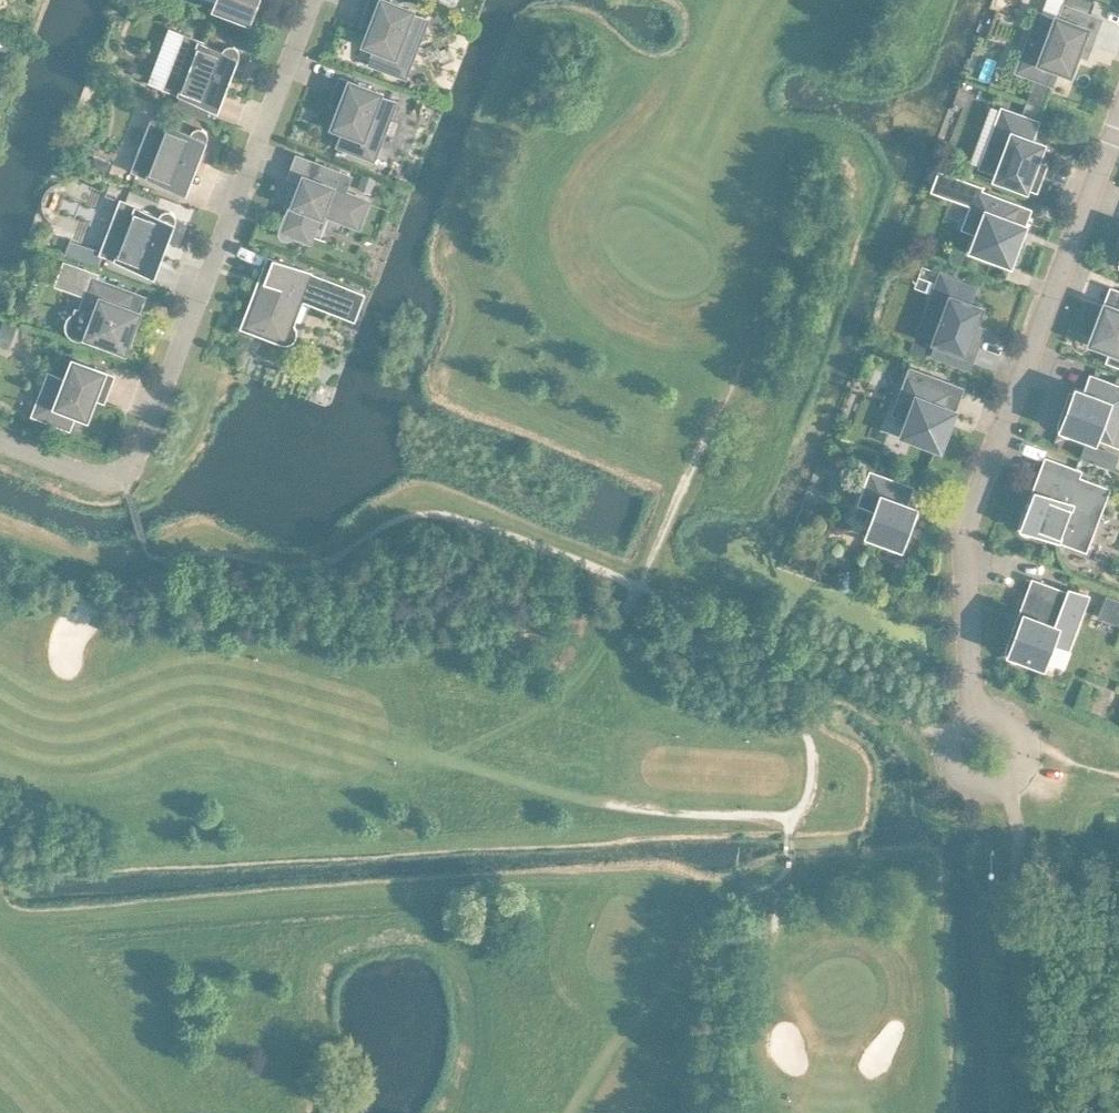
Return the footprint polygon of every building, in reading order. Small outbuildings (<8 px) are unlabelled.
[(270,0),(213,0),(210,7),(243,19),(242,24),(244,28),(248,32),(252,34),(257,33),(261,31),(263,27),(270,10),(267,9),(270,0)] [(1089,54),(1100,58),(1110,29),(1099,25),(1104,13),(1079,4),(1070,29),(1068,28),(1067,30),(1049,24),(1028,81),(1062,94),(1069,76),(1079,80),(1089,54)] [(376,22),(387,26),(377,52),(387,56),(380,73),(415,86),(436,29),(419,23),(420,21),(382,6),(376,22)] [(217,110),(222,97),(232,101),(241,78),(243,79),(248,67),(248,64),(246,60),(243,57),(239,57),(235,59),(233,62),(196,47),(176,97),(192,103),(187,117),(214,128),(220,114),(221,112),(217,110)] [(344,104),(355,108),(345,134),(355,138),(349,155),(383,169),(405,112),(387,105),(388,103),(350,89),(344,104)] [(1046,89),(1037,111),(1050,117),(1059,94),(1046,89)] [(1036,113),(1031,125),(1045,130),(1050,118),(1036,113)] [(1008,185),(1046,200),(1052,185),(1041,180),(1051,154),(1041,151),(1047,133),(1013,120),(991,177),(1009,183),(1008,185)] [(144,180),(185,195),(191,180),(200,184),(209,161),(211,162),(216,151),(216,146),(215,143),(212,140),(208,140),(204,141),(202,145),(164,130),(144,180)] [(106,168),(101,183),(115,188),(120,173),(106,168)] [(298,226),(296,225),(290,240),(289,244),(291,247),(294,250),(298,250),(302,248),(304,245),(320,251),(331,222),(368,236),(377,212),(353,202),(359,187),(323,174),(318,189),(315,188),(310,201),(308,200),(298,226)] [(984,257),(1019,271),(1038,221),(990,203),(992,197),(953,182),(946,199),(984,214),(975,237),(990,243),(984,257)] [(159,263),(168,267),(177,243),(180,244),(184,233),(185,229),(183,225),(180,223),(176,223),(172,224),(170,227),(132,213),(113,262),(153,278),(159,263)] [(96,257),(91,272),(107,278),(112,263),(96,257)] [(961,261),(958,271),(970,275),(974,265),(961,261)] [(309,308),(364,329),(373,304),(285,271),(273,301),(270,300),(256,336),(277,343),(275,347),(292,353),(297,354),(301,352),(304,349),(306,345),(305,341),(303,337),(299,334),(309,308)] [(99,344),(134,357),(147,322),(138,319),(143,304),(104,289),(106,285),(75,274),(68,293),(97,304),(91,319),(89,318),(87,321),(80,327),(81,342),(95,346),(98,347),(99,344)] [(946,349),(947,349),(941,365),(978,379),(990,348),(979,344),(989,318),(979,314),(986,297),(951,284),(936,323),(945,327),(939,344),(947,347),(946,349)] [(1116,315),(1103,350),(1118,356),(1118,317),(1116,315)] [(13,331),(5,355),(19,360),(27,336),(13,331)] [(922,354),(918,365),(934,371),(938,360),(922,354)] [(85,372),(77,391),(60,384),(45,424),(79,437),(86,420),(96,424),(106,398),(116,402),(122,387),(85,372)] [(915,443),(949,456),(962,421),(953,417),(961,396),(921,381),(905,422),(920,428),(915,443)] [(1078,416),(1075,415),(1069,432),(1068,437),(1070,441),(1073,444),(1077,446),(1082,446),(1086,443),(1088,439),(1118,451),(1118,394),(1100,387),(1094,402),(1085,398),(1078,416)] [(885,462),(884,466),(894,470),(897,462),(892,460),(885,462)] [(1059,474),(1048,501),(1046,500),(1037,523),(1035,522),(1030,534),(1030,538),(1032,542),(1035,544),(1039,545),(1043,543),(1045,540),(1088,556),(1094,542),(1100,544),(1117,501),(1082,487),(1084,483),(1087,484),(1088,482),(1057,471),(1057,473),(1059,474)] [(916,554),(922,536),(919,535),(926,518),(917,514),(922,499),(882,484),(870,514),(885,520),(878,540),(896,546),(896,551),(897,555),(900,558),(905,560),(909,560),(913,557),(916,554)] [(803,564),(797,577),(809,581),(814,569),(803,564)] [(1024,640),(1017,657),(1017,662),(1018,666),(1021,669),(1026,671),(1030,671),(1034,668),(1037,665),(1055,672),(1062,652),(1077,658),(1097,607),(1080,600),(1077,606),(1052,596),(1046,611),(1036,608),(1031,623),(1033,624),(1026,641),(1024,640)] [(1109,628),(1118,632),(1118,608),(1116,607),(1109,628)]
